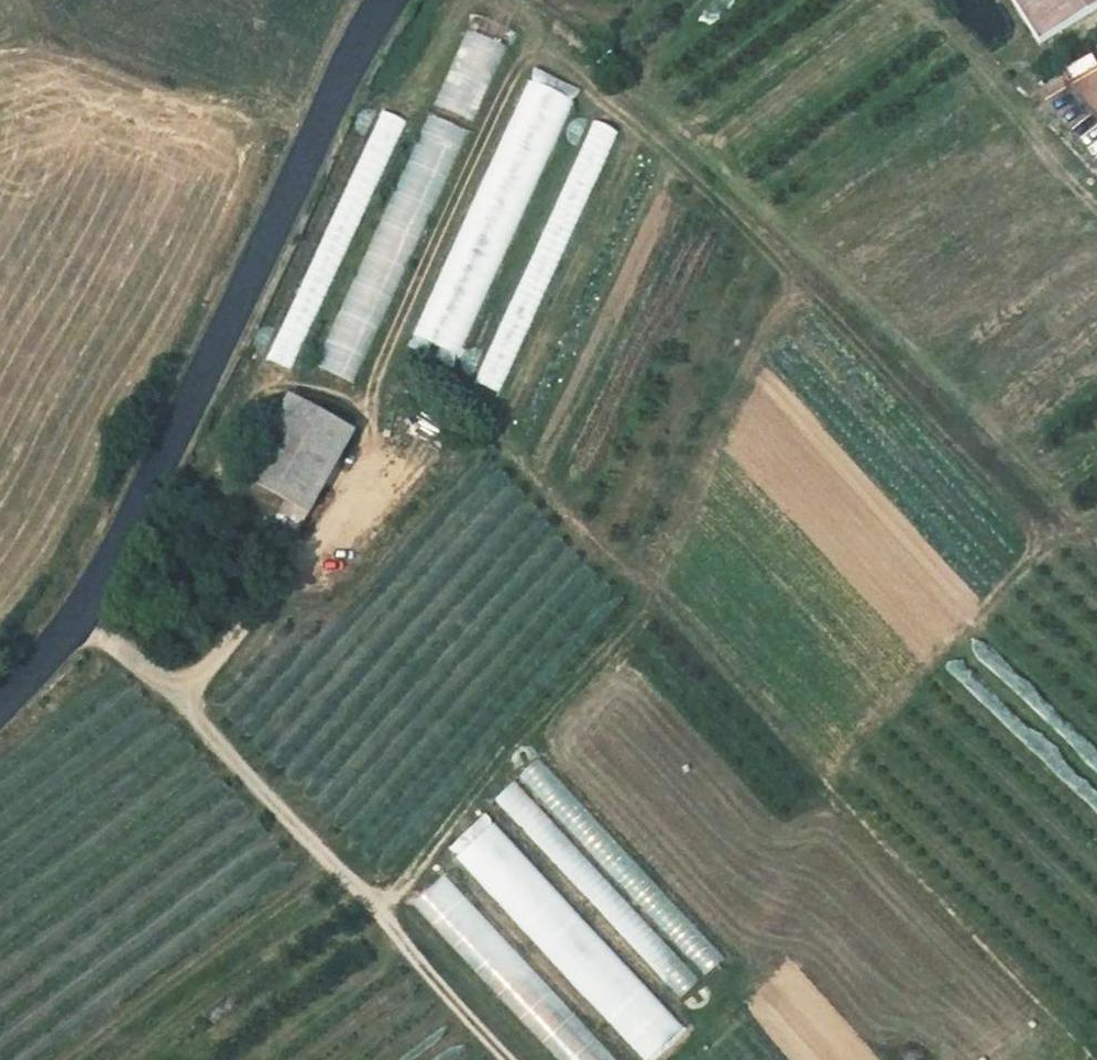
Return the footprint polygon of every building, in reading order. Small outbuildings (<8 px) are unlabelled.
[(1028,43),(1096,3),(1096,0),(1002,0),(1028,43)] [(473,126),(513,34),(472,16),(432,108),(473,126)] [(457,371),(574,90),(527,70),(409,351),(457,371)] [(357,110),(260,367),(298,382),(395,125),(357,110)] [(360,388),(461,131),(420,115),(320,373),(360,388)] [(589,121),(480,387),(502,396),(611,129),(589,121)] [(238,492),(300,530),(362,429),(297,391),(238,492)] [(678,996),(721,957),(538,758),(495,797),(678,996)] [(491,817),(452,852),(641,1059),(663,1059),(689,1036),(491,817)] [(556,1059),(617,1059),(443,872),(410,903),(556,1059)]
